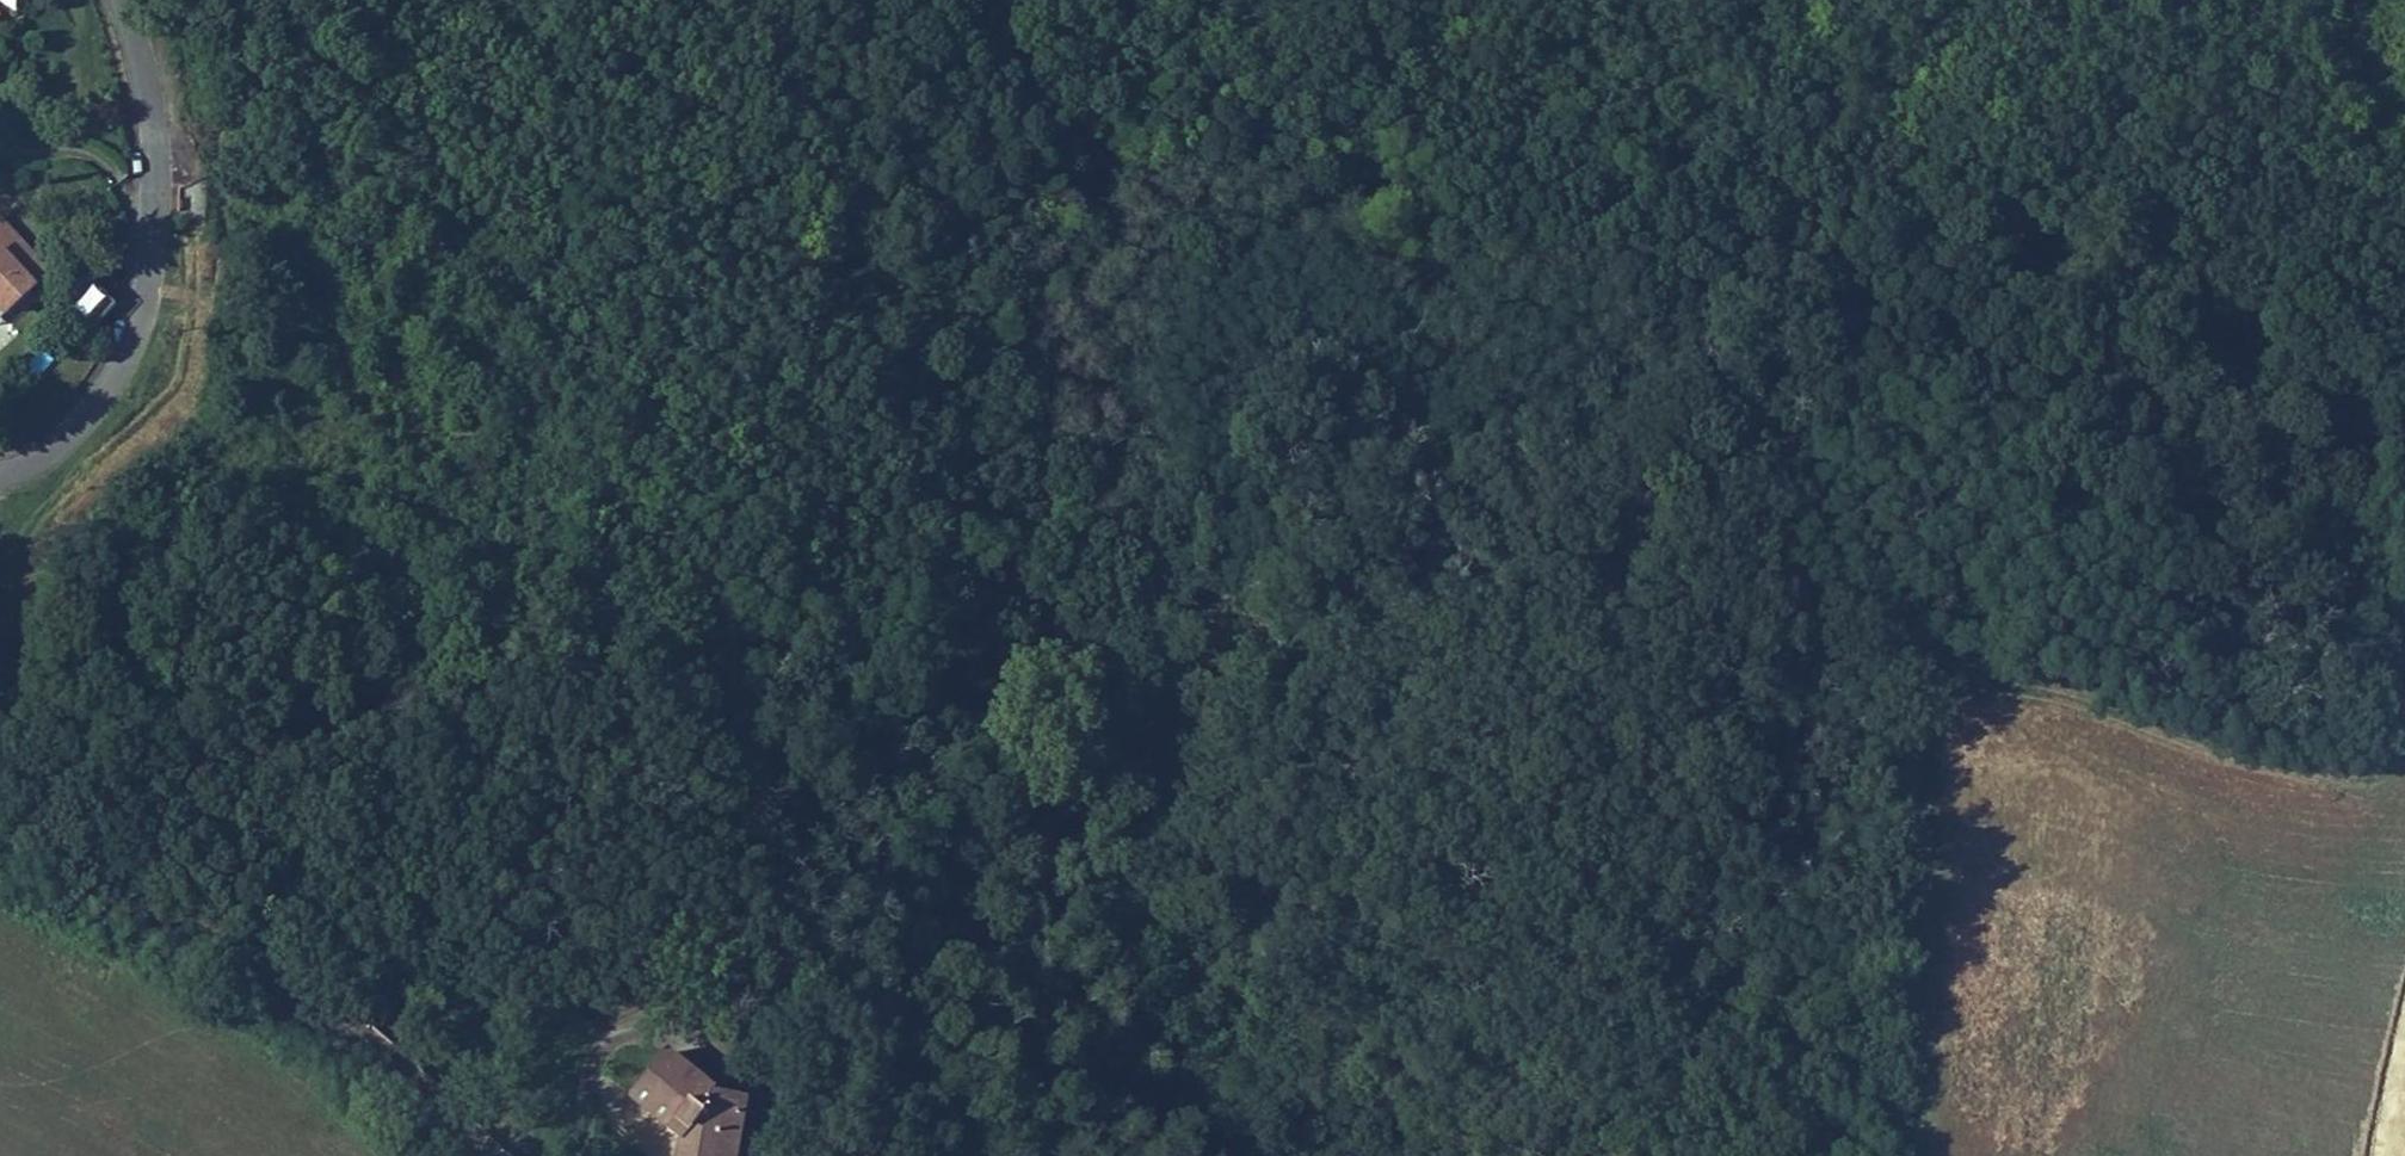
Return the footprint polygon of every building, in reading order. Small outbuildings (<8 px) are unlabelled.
[(52,279),(0,218),(0,313),(5,319),(52,279)] [(56,302),(87,333),(114,306),(83,275),(56,302)] [(784,1133),(756,1130),(704,1085),(672,1125),(708,1155),(781,1155),(784,1133)]
